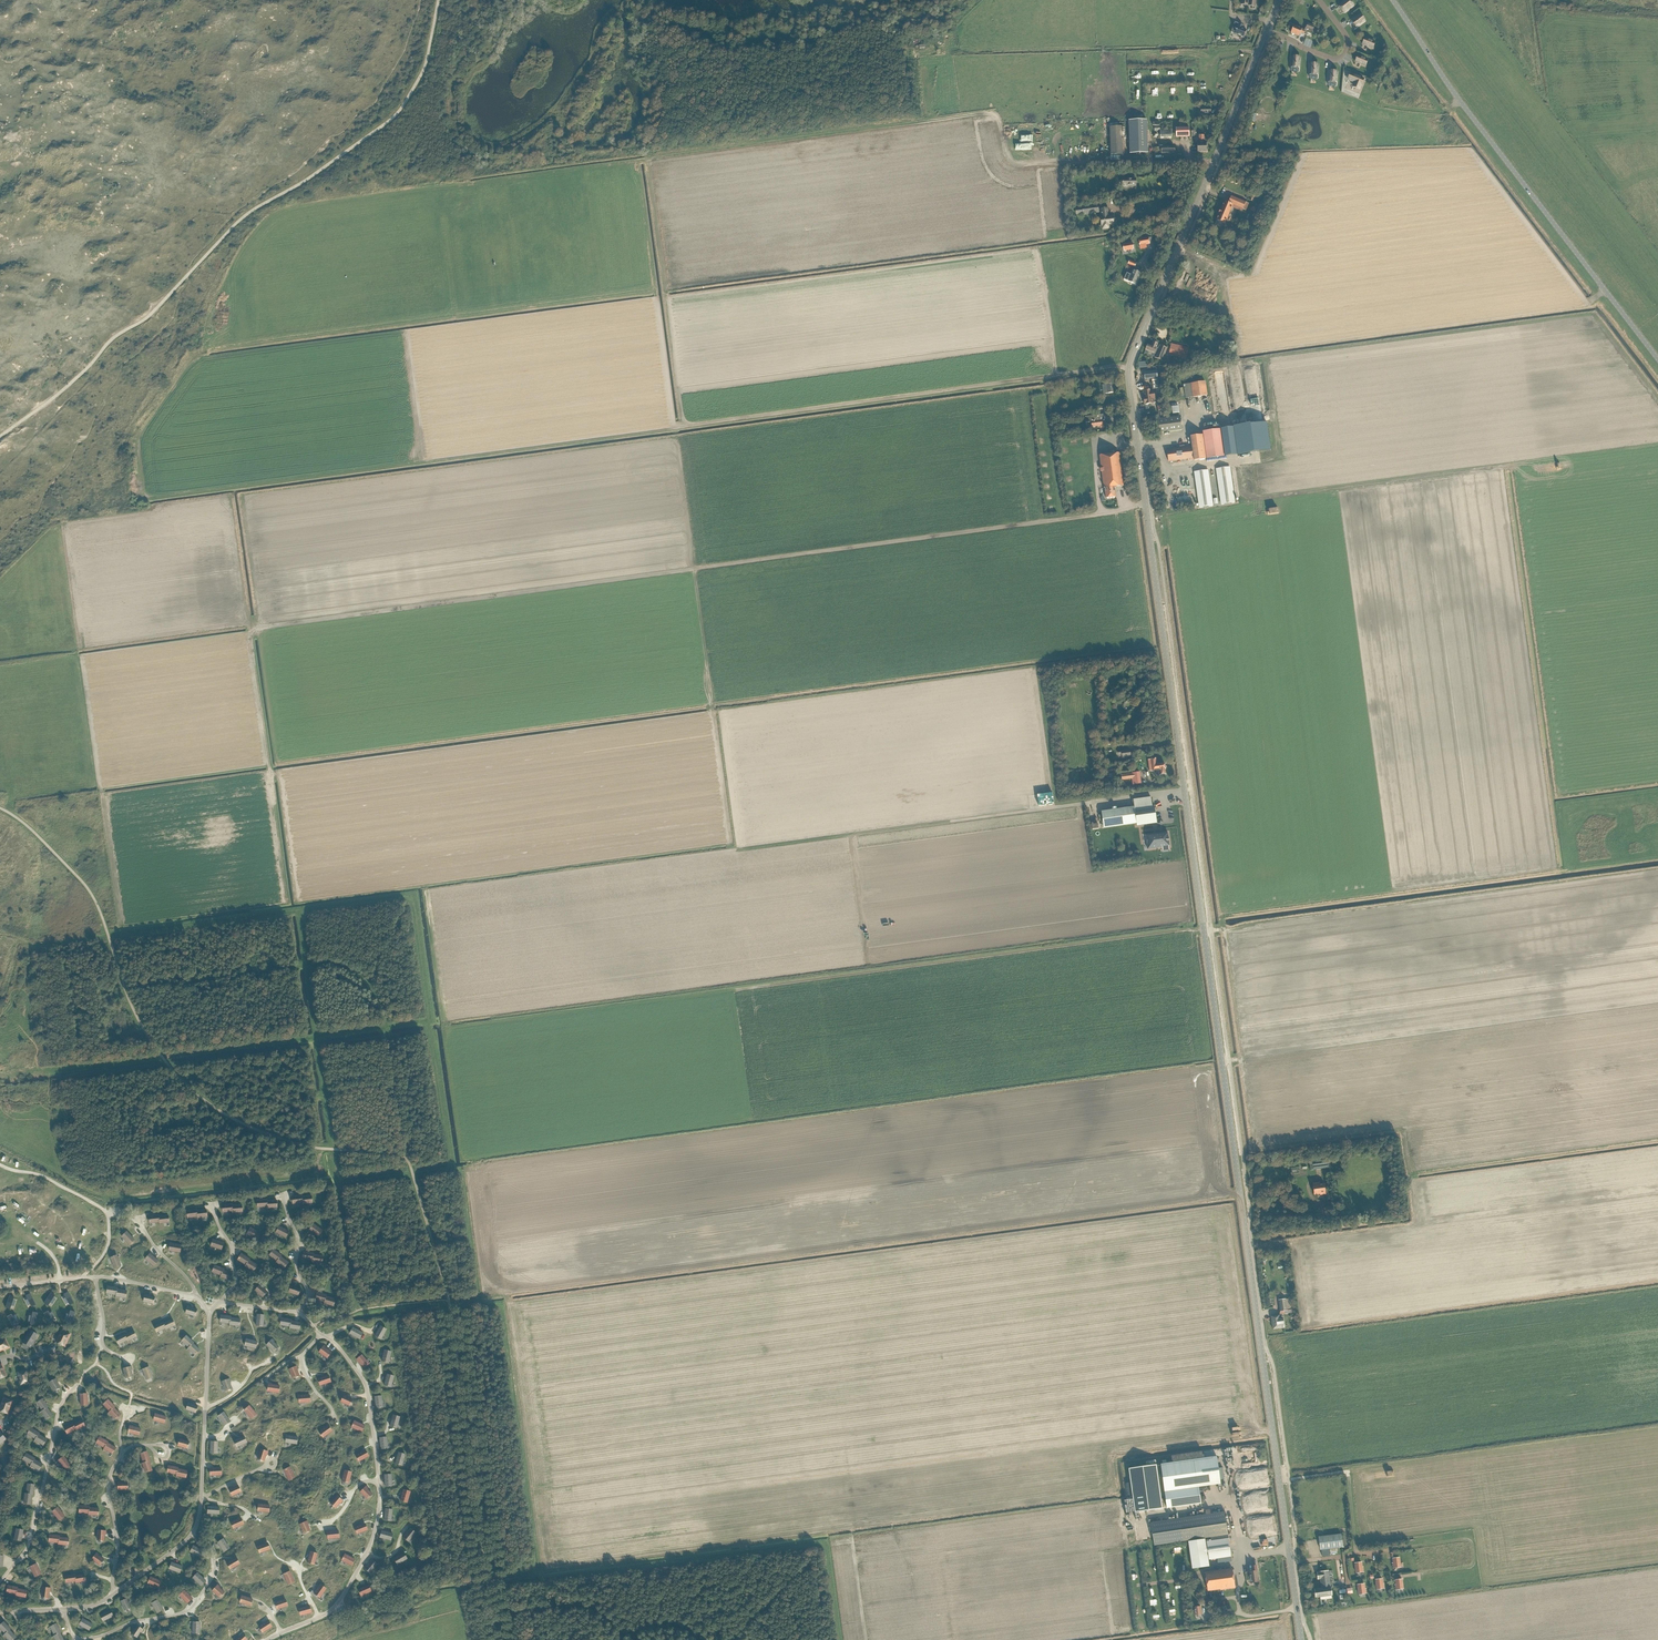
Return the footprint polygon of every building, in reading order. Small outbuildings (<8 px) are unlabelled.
[(1338,7),(1343,13),(1344,13),(1354,6),(1349,0),(1345,0),(1345,1),(1338,6),(1338,7)] [(1356,27),(1365,21),(1360,15),(1351,21),(1356,27)] [(1233,25),(1231,32),(1244,37),(1246,31),(1242,29),(1243,26),(1239,24),(1238,28),(1233,25)] [(1306,28),(1305,30),(1303,34),(1307,35),(1308,33),(1311,34),(1314,26),(1308,24),(1306,28)] [(1303,34),(1305,30),(1294,26),(1291,33),(1299,37),(1301,33),(1303,34)] [(1365,38),(1362,44),(1372,48),(1375,42),(1365,38)] [(1291,67),(1291,71),(1292,72),(1297,72),(1298,71),(1299,68),(1300,57),(1292,56),(1291,67)] [(1358,56),(1355,62),(1365,66),(1367,59),(1358,56)] [(1310,74),(1310,78),(1311,79),(1316,79),(1317,78),(1317,75),(1318,64),(1310,63),(1310,74)] [(1328,82),(1328,85),(1329,86),(1335,87),(1336,86),(1336,82),(1337,71),(1330,71),(1328,82)] [(1351,73),(1348,80),(1355,82),(1353,86),(1360,89),(1364,79),(1351,73)] [(1122,127),(1109,127),(1110,155),(1122,154),(1122,127)] [(1189,127),(1176,128),(1176,137),(1189,137),(1189,127)] [(1199,143),(1197,143),(1197,152),(1206,152),(1206,143),(1204,143),(1204,135),(1199,135),(1199,143)] [(1231,196),(1229,203),(1232,204),(1243,209),(1246,202),(1231,196)] [(1220,214),(1217,220),(1225,223),(1232,204),(1229,203),(1225,201),(1221,210),(1220,209),(1219,213),(1220,214)] [(1256,209),(1255,212),(1260,214),(1264,206),(1263,206),(1265,202),(1261,201),(1260,204),(1259,204),(1257,210),(1256,209)] [(1100,209),(1100,210),(1098,210),(1098,205),(1097,205),(1082,207),(1082,209),(1075,209),(1075,210),(1076,210),(1076,214),(1083,213),(1083,215),(1099,213),(1099,212),(1100,212),(1101,218),(1102,226),(1102,229),(1109,228),(1109,225),(1113,224),(1112,216),(1109,217),(1107,209),(1107,208),(1100,209)] [(1149,237),(1139,239),(1140,246),(1150,244),(1149,237)] [(1132,242),(1123,244),(1124,251),(1134,249),(1132,242)] [(1127,273),(1124,279),(1135,284),(1137,280),(1140,273),(1133,270),(1131,275),(1127,273)] [(1202,334),(1200,345),(1201,345),(1200,348),(1210,351),(1211,347),(1213,348),(1215,338),(1202,334)] [(1156,354),(1158,349),(1156,348),(1158,344),(1152,341),(1151,346),(1147,344),(1145,350),(1156,354)] [(1189,348),(1183,346),(1178,345),(1172,344),(1169,355),(1175,356),(1180,358),(1186,359),(1189,348)] [(1160,345),(1158,349),(1156,354),(1155,358),(1162,361),(1167,348),(1160,345)] [(1157,371),(1144,372),(1145,380),(1158,378),(1157,372),(1157,371)] [(1205,381),(1191,384),(1193,397),(1207,395),(1207,393),(1206,391),(1207,391),(1207,390),(1206,390),(1206,386),(1205,384),(1206,383),(1205,383),(1205,381)] [(1112,383),(1102,384),(1104,394),(1113,392),(1112,383)] [(1148,391),(1143,391),(1145,405),(1155,403),(1154,399),(1155,399),(1154,391),(1152,392),(1152,390),(1149,390),(1148,390),(1148,391)] [(1104,414),(1085,416),(1086,422),(1091,421),(1092,426),(1100,426),(1100,427),(1104,427),(1103,420),(1105,419),(1104,414)] [(1180,416),(1158,420),(1160,433),(1182,429),(1180,416)] [(1250,425),(1233,427),(1237,455),(1270,450),(1267,422),(1250,425)] [(1192,447),(1167,450),(1169,462),(1188,459),(1188,461),(1194,460),(1194,461),(1206,459),(1224,456),(1220,429),(1202,431),(1203,435),(1191,436),(1192,447)] [(1104,488),(1115,487),(1123,486),(1119,453),(1100,455),(1104,488)] [(1230,467),(1216,469),(1221,505),(1235,503),(1230,467)] [(1208,470),(1195,472),(1200,508),(1213,506),(1208,470)] [(1115,487),(1104,488),(1104,489),(1105,489),(1106,498),(1116,497),(1115,487)] [(1130,749),(1118,751),(1118,755),(1122,755),(1122,758),(1123,758),(1128,758),(1128,757),(1131,757),(1130,749)] [(1151,759),(1148,760),(1150,771),(1154,770),(1154,771),(1157,770),(1157,771),(1156,773),(1156,774),(1157,776),(1160,775),(1164,774),(1164,770),(1164,768),(1164,766),(1164,765),(1163,763),(1156,764),(1156,759),(1151,759)] [(1132,779),(1132,782),(1132,785),(1141,783),(1140,772),(1131,773),(1121,774),(1122,780),(1132,779)] [(1134,806),(1101,811),(1104,828),(1137,823),(1137,826),(1156,823),(1156,819),(1156,816),(1154,804),(1152,804),(1151,797),(1151,796),(1133,799),(1134,806)] [(1168,832),(1146,835),(1148,849),(1163,847),(1169,846),(1170,846),(1168,832)] [(1330,1161),(1309,1164),(1310,1170),(1331,1167),(1330,1161)] [(1331,1194),(1329,1194),(1326,1194),(1324,1184),(1320,1185),(1319,1182),(1312,1183),(1314,1194),(1319,1193),(1320,1195),(1325,1194),(1325,1199),(1332,1198),(1331,1194)] [(302,1196),(292,1197),(293,1204),(303,1203),(302,1197),(302,1196)] [(312,1196),(302,1197),(303,1203),(303,1204),(313,1203),(312,1196)] [(232,1204),(222,1205),(223,1213),(233,1212),(232,1206),(232,1204)] [(242,1205),(232,1206),(233,1212),(233,1213),(242,1212),(242,1205)] [(197,1210),(187,1211),(188,1218),(198,1217),(197,1211),(197,1210)] [(206,1210),(197,1211),(198,1217),(198,1218),(207,1217),(206,1210)] [(159,1215),(149,1216),(150,1223),(159,1222),(159,1216),(159,1215)] [(168,1215),(159,1216),(159,1222),(160,1223),(169,1222),(168,1215)] [(314,1224),(310,1230),(318,1237),(323,1231),(314,1224)] [(279,1226),(276,1233),(286,1238),(289,1231),(279,1226)] [(251,1228),(247,1234),(256,1240),(260,1233),(251,1228)] [(127,1231),(122,1236),(129,1244),(134,1240),(127,1231)] [(213,1239),(211,1246),(221,1250),(224,1243),(213,1239)] [(170,1244),(169,1251),(180,1252),(181,1245),(170,1244)] [(274,1250),(269,1255),(277,1261),(281,1257),(281,1255),(274,1250)] [(304,1252),(303,1259),(312,1260),(313,1255),(313,1253),(304,1252)] [(150,1253),(145,1259),(154,1266),(158,1261),(150,1253)] [(242,1254),(238,1260),(246,1265),(249,1260),(250,1259),(242,1254)] [(117,1255),(110,1258),(114,1268),(121,1265),(117,1255)] [(312,1260),(312,1262),(322,1263),(323,1256),(313,1255),(312,1260)] [(277,1261),(276,1262),(284,1268),(288,1263),(281,1257),(277,1261)] [(246,1265),(245,1266),(254,1271),(257,1265),(249,1260),(246,1265)] [(215,1265),(212,1272),(221,1276),(223,1270),(224,1269),(215,1265)] [(221,1276),(220,1277),(229,1281),(232,1274),(223,1270),(221,1276)] [(260,1284),(255,1291),(262,1297),(267,1292),(262,1287),(263,1286),(260,1284)] [(291,1284),(289,1292),(298,1295),(300,1289),(294,1287),(294,1285),(291,1284)] [(116,1295),(117,1289),(117,1288),(108,1286),(107,1293),(116,1295)] [(117,1289),(116,1295),(116,1296),(126,1298),(127,1291),(117,1289)] [(65,1292),(63,1294),(69,1305),(74,1303),(68,1292),(68,1291),(65,1292)] [(55,1295),(50,1292),(43,1302),(47,1305),(55,1295)] [(30,1293),(25,1295),(30,1307),(35,1304),(30,1293)] [(145,1293),(144,1301),(153,1304),(155,1297),(148,1295),(148,1294),(145,1293)] [(317,1293),(315,1300),(324,1302),(326,1297),(326,1295),(317,1293)] [(14,1297),(9,1295),(4,1307),(10,1309),(14,1297)] [(324,1302),(324,1304),(333,1306),(335,1300),(326,1297),(324,1302)] [(1286,1299),(1279,1300),(1280,1311),(1287,1310),(1286,1299)] [(188,1305),(186,1313),(195,1316),(197,1309),(191,1307),(191,1306),(188,1305)] [(47,1310),(43,1313),(49,1324),(54,1322),(47,1310)] [(75,1312),(69,1310),(66,1322),(72,1324),(72,1323),(75,1312)] [(37,1312),(31,1311),(29,1324),(35,1325),(36,1324),(37,1312)] [(10,1313),(6,1316),(13,1328),(17,1325),(10,1313)] [(230,1323),(231,1318),(231,1316),(221,1315),(220,1322),(230,1323)] [(257,1315),(256,1326),(263,1326),(264,1315),(257,1315)] [(1279,1315),(1271,1316),(1273,1329),(1284,1328),(1282,1319),(1280,1319),(1279,1315)] [(231,1318),(230,1323),(230,1325),(239,1326),(240,1319),(231,1318)] [(282,1318),(280,1325),(290,1327),(291,1321),(291,1320),(282,1318)] [(163,1323),(166,1328),(166,1329),(175,1325),(172,1319),(163,1323)] [(290,1327),(290,1328),(299,1330),(301,1323),(291,1321),(290,1327)] [(157,1332),(166,1328),(163,1323),(163,1322),(154,1326),(157,1332)] [(380,1326),(375,1336),(381,1339),(387,1329),(380,1326)] [(353,1327),(349,1334),(359,1339),(363,1333),(353,1327)] [(34,1332),(30,1330),(28,1333),(23,1342),(30,1347),(38,1335),(34,1332)] [(70,1334),(62,1330),(57,1342),(65,1346),(70,1334)] [(125,1335),(127,1340),(128,1341),(137,1337),(133,1330),(125,1335)] [(127,1340),(125,1335),(124,1334),(115,1338),(119,1344),(127,1340)] [(187,1336),(182,1341),(189,1348),(193,1343),(194,1342),(187,1336)] [(9,1347),(5,1339),(0,1341),(0,1351),(9,1347)] [(246,1339),(245,1346),(256,1349),(257,1342),(246,1339)] [(272,1339),(267,1345),(274,1352),(279,1347),(274,1342),(275,1341),(272,1339)] [(189,1348),(188,1349),(195,1355),(200,1350),(193,1343),(189,1348)] [(324,1345),(319,1352),(327,1358),(331,1352),(326,1348),(326,1347),(324,1345)] [(384,1350),(382,1361),(389,1362),(391,1352),(384,1350)] [(362,1355),(356,1359),(363,1368),(369,1363),(362,1355)] [(131,1366),(123,1369),(126,1378),(133,1376),(131,1370),(132,1369),(131,1366)] [(296,1366),(289,1369),(293,1378),(299,1375),(297,1369),(298,1369),(296,1366)] [(149,1367),(142,1369),(146,1380),(153,1377),(149,1367)] [(20,1381),(21,1385),(29,1383),(27,1370),(18,1372),(19,1376),(20,1381)] [(387,1374),(384,1385),(391,1387),(394,1376),(387,1374)] [(328,1375),(318,1378),(320,1385),(331,1382),(328,1375)] [(57,1378),(49,1382),(54,1391),(60,1387),(57,1382),(58,1381),(57,1378)] [(230,1379),(222,1382),(225,1391),(232,1388),(230,1382),(231,1382),(230,1379)] [(268,1384),(267,1391),(278,1393),(279,1386),(268,1384)] [(344,1394),(341,1402),(349,1406),(352,1399),(346,1396),(347,1395),(344,1394)] [(382,1396),(375,1397),(376,1408),(383,1407),(382,1396)] [(4,1398),(0,1408),(0,1411),(8,1413),(12,1401),(4,1398)] [(42,1410),(47,1407),(48,1406),(43,1398),(37,1402),(42,1410)] [(110,1411),(114,1407),(115,1406),(108,1399),(103,1404),(110,1411)] [(188,1402),(186,1410),(195,1413),(197,1406),(191,1404),(191,1403),(188,1402)] [(249,1406),(244,1410),(251,1419),(257,1414),(249,1406)] [(53,1415),(47,1407),(42,1410),(41,1411),(47,1419),(53,1415)] [(121,1415),(114,1407),(110,1411),(109,1412),(115,1419),(121,1415)] [(224,1412),(218,1416),(224,1425),(230,1421),(224,1412)] [(155,1414),(153,1420),(164,1423),(166,1417),(155,1414)] [(393,1415),(390,1426),(397,1428),(400,1417),(393,1415)] [(82,1419),(73,1424),(76,1429),(77,1430),(85,1426),(82,1419)] [(354,1421),(351,1427),(361,1432),(364,1425),(354,1421)] [(76,1429),(73,1424),(73,1423),(64,1427),(67,1434),(76,1429)] [(328,1425),(319,1432),(323,1437),(332,1431),(328,1425)] [(130,1426),(128,1432),(139,1435),(141,1428),(130,1426)] [(27,1434),(36,1439),(39,1434),(39,1433),(31,1428),(27,1434)] [(39,1434),(36,1439),(35,1440),(43,1445),(47,1439),(39,1434)] [(286,1435),(285,1442),(296,1444),(297,1437),(286,1435)] [(244,1436),(234,1441),(237,1447),(247,1442),(244,1436)] [(100,1437),(96,1443),(105,1448),(108,1443),(108,1442),(100,1437)] [(386,1437),(379,1438),(381,1449),(388,1448),(386,1437)] [(180,1438),(178,1446),(187,1448),(189,1441),(183,1440),(183,1438),(180,1438)] [(105,1448),(104,1449),(112,1454),(116,1448),(108,1443),(105,1448)] [(260,1449),(257,1459),(264,1461),(266,1454),(267,1455),(268,1452),(260,1449)] [(365,1450),(355,1455),(359,1461),(368,1456),(365,1450)] [(147,1451),(140,1454),(144,1463),(149,1461),(150,1460),(147,1451)] [(398,1452),(395,1463),(402,1465),(405,1454),(398,1452)] [(31,1464),(34,1459),(35,1458),(26,1453),(23,1459),(31,1464)] [(64,1456),(58,1460),(65,1469),(71,1465),(64,1456)] [(1217,1456),(1161,1464),(1164,1491),(1167,1508),(1201,1503),(1199,1487),(1221,1484),(1220,1478),(1218,1466),(1217,1456)] [(34,1459),(31,1464),(31,1465),(39,1470),(43,1464),(34,1459)] [(144,1463),(142,1463),(146,1472),(152,1470),(149,1461),(144,1463)] [(1157,1464),(1130,1468),(1136,1512),(1163,1508),(1157,1464)] [(169,1466),(167,1473),(177,1475),(178,1469),(178,1468),(169,1466)] [(290,1467),(284,1470),(289,1480),(295,1477),(290,1467)] [(177,1475),(176,1476),(186,1478),(187,1471),(178,1469),(177,1475)] [(345,1470),(342,1481),(349,1483),(352,1472),(345,1470)] [(120,1481),(117,1481),(118,1490),(128,1489),(127,1482),(121,1482),(120,1481)] [(26,1493),(32,1494),(33,1494),(35,1485),(28,1484),(26,1493)] [(238,1485),(229,1490),(232,1496),(242,1491),(238,1485)] [(366,1486),(360,1492),(367,1499),(372,1494),(367,1489),(368,1488),(366,1486)] [(403,1490),(400,1500),(407,1502),(410,1492),(403,1490)] [(32,1494),(26,1493),(25,1493),(24,1503),(31,1504),(32,1494)] [(337,1496),(330,1503),(336,1508),(340,1502),(341,1503),(343,1501),(337,1496)] [(258,1504),(258,1511),(269,1512),(269,1505),(258,1504)] [(58,1507),(52,1512),(59,1520),(65,1516),(58,1507)] [(385,1509),(384,1520),(391,1521),(392,1510),(385,1509)] [(1224,1511),(1151,1522),(1154,1544),(1228,1534),(1224,1511)] [(241,1518),(231,1522),(234,1529),(244,1524),(241,1518)] [(307,1521),(299,1524),(303,1533),(310,1530),(307,1524),(308,1524),(307,1521)] [(365,1523),(354,1527),(357,1534),(367,1530),(365,1523)] [(16,1528),(14,1539),(21,1541),(23,1530),(16,1528)] [(410,1528),(403,1537),(409,1541),(416,1533),(410,1528)] [(98,1530),(97,1540),(104,1540),(105,1534),(106,1534),(106,1531),(98,1530)] [(338,1530),(327,1531),(328,1539),(339,1537),(338,1530)] [(382,1530),(380,1537),(391,1540),(392,1533),(382,1530)] [(1341,1534),(1319,1536),(1320,1550),(1322,1549),(1329,1548),(1342,1547),(1341,1534)] [(49,1535),(49,1542),(58,1543),(59,1537),(59,1536),(49,1535)] [(58,1543),(58,1544),(68,1545),(69,1538),(59,1537),(58,1543)] [(1205,1538),(1188,1541),(1192,1568),(1209,1566),(1207,1552),(1208,1552),(1209,1559),(1217,1558),(1231,1556),(1228,1538),(1207,1541),(1208,1548),(1207,1548),(1205,1538)] [(223,1539),(217,1543),(224,1552),(230,1548),(223,1539)] [(268,1543),(257,1546),(259,1553),(270,1549),(268,1543)] [(193,1545),(190,1552),(200,1557),(203,1550),(193,1545)] [(310,1552),(307,1562),(314,1564),(317,1554),(310,1552)] [(403,1552),(394,1558),(397,1564),(407,1559),(403,1552)] [(97,1553),(92,1560),(100,1565),(104,1560),(99,1556),(99,1555),(97,1553)] [(345,1554),(342,1560),(351,1565),(355,1559),(345,1554)] [(236,1557),(226,1563),(230,1569),(240,1564),(236,1557)] [(1393,1563),(1392,1563),(1393,1568),(1400,1567),(1399,1557),(1393,1558),(1393,1563)] [(372,1560),(365,1568),(370,1573),(377,1564),(372,1560)] [(172,1562),(169,1569),(180,1573),(182,1566),(172,1562)] [(1361,1562),(1355,1563),(1356,1572),(1363,1572),(1363,1567),(1362,1567),(1361,1562)] [(37,1563),(30,1566),(35,1577),(41,1574),(37,1563)] [(1257,1571),(1257,1566),(1253,1566),(1254,1571),(1246,1572),(1247,1580),(1250,1580),(1251,1583),(1259,1582),(1257,1571)] [(1233,1568),(1205,1572),(1208,1590),(1221,1589),(1221,1590),(1236,1588),(1233,1568)] [(1322,1588),(1315,1589),(1316,1597),(1320,1596),(1320,1599),(1331,1598),(1331,1594),(1328,1570),(1317,1572),(1318,1579),(1321,1578),(1322,1585),(1321,1585),(1322,1588)] [(290,1571),(283,1574),(288,1584),(294,1581),(290,1571)] [(197,1573),(192,1578),(201,1585),(205,1580),(197,1573)] [(75,1574),(65,1576),(66,1583),(76,1581),(75,1576),(75,1574)] [(85,1574),(75,1576),(76,1581),(76,1583),(86,1581),(85,1574)] [(151,1577),(148,1583),(158,1588),(161,1581),(151,1577)] [(1382,1579),(1375,1579),(1377,1589),(1384,1588),(1384,1583),(1382,1583),(1382,1579)] [(1396,1585),(1395,1585),(1395,1589),(1403,1588),(1402,1579),(1395,1580),(1396,1585)] [(218,1584),(212,1591),(219,1597),(224,1592),(219,1588),(220,1587),(218,1584)] [(321,1584),(314,1593),(320,1597),(326,1588),(321,1584)] [(1364,1584),(1357,1584),(1359,1594),(1366,1593),(1366,1588),(1364,1588),(1364,1584)] [(16,1594),(17,1588),(18,1587),(8,1585),(7,1592),(16,1594)] [(368,1585),(358,1589),(361,1596),(371,1591),(368,1585)] [(43,1587),(41,1597),(48,1598),(49,1591),(51,1591),(51,1588),(43,1587)] [(17,1588),(16,1594),(16,1595),(26,1597),(27,1590),(17,1588)] [(184,1590),(179,1595),(187,1603),(192,1598),(184,1590)] [(242,1596),(240,1602),(250,1606),(252,1599),(242,1596)] [(128,1598),(121,1601),(124,1610),(131,1607),(128,1601),(130,1601),(128,1598)] [(158,1599),(152,1603),(157,1613),(163,1609),(158,1599)] [(285,1599),(275,1602),(277,1609),(288,1606),(285,1599)] [(309,1605),(298,1608),(300,1615),(311,1612),(309,1605)] [(1201,1605),(1194,1607),(1194,1615),(1202,1614),(1201,1605)] [(110,1610),(100,1615),(103,1621),(113,1616),(110,1610)] [(83,1618),(79,1625),(89,1630),(92,1624),(83,1618)] [(268,1620),(259,1627),(263,1632),(272,1626),(268,1620)] [(9,1630),(10,1629),(4,1621),(0,1625),(0,1628),(5,1633),(9,1630)] [(55,1635),(60,1632),(61,1632),(56,1623),(50,1627),(55,1635)] [(137,1625),(131,1633),(137,1637),(141,1632),(142,1632),(144,1630),(137,1625)] [(9,1630),(5,1633),(4,1634),(9,1639),(13,1639),(16,1637),(9,1630)]
